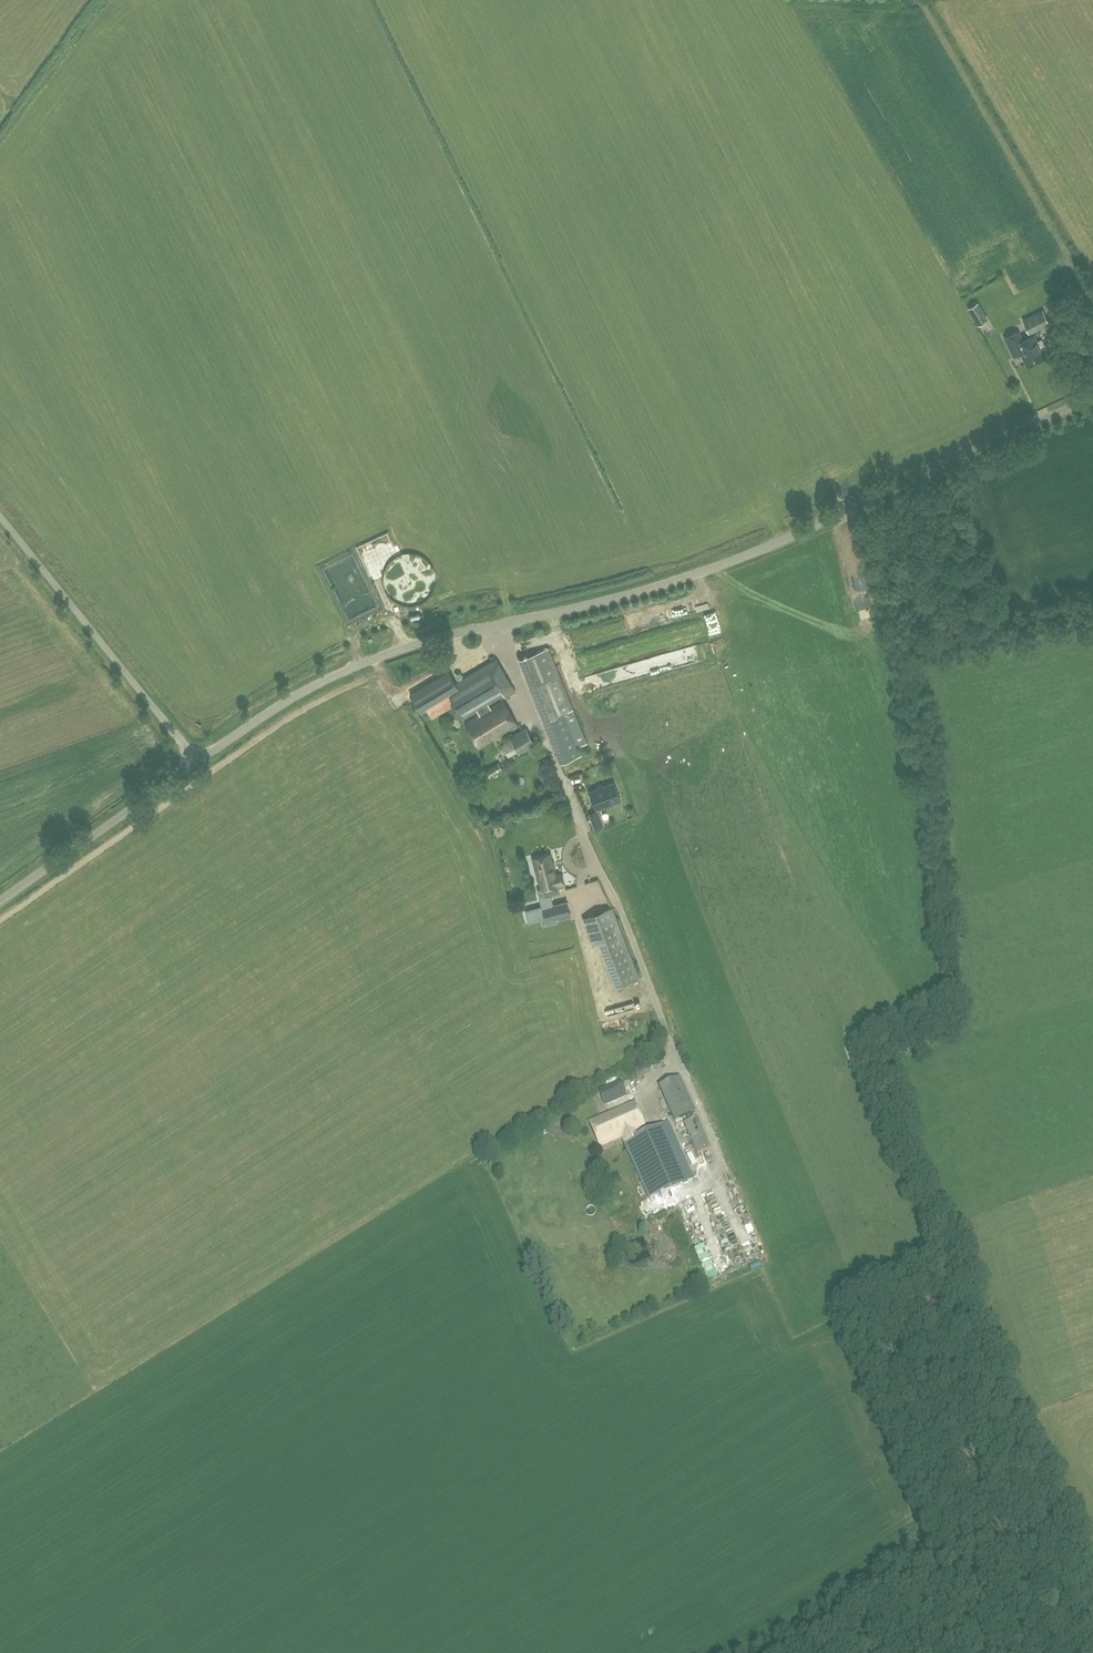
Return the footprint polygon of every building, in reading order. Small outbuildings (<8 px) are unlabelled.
[(976,304),(968,309),(974,317),(981,313),(976,304)] [(1031,334),(1051,324),(1044,310),(1040,312),(1024,320),(1031,334)] [(1024,341),(1019,331),(1005,338),(1014,357),(1021,353),(1028,366),(1045,358),(1034,336),(1024,341)] [(623,645),(629,658),(642,653),(637,639),(623,645)] [(562,763),(583,755),(565,713),(574,709),(549,648),(519,660),(562,763)] [(506,697),(508,696),(516,691),(497,659),(433,696),(438,705),(442,702),(446,708),(451,705),(451,703),(454,702),(464,719),(478,711),(480,714),(465,723),(479,747),(517,725),(503,701),(491,708),(489,704),(505,695),(506,697)] [(520,753),(535,744),(526,729),(513,737),(514,739),(502,746),(509,757),(518,752),(520,753)] [(503,769),(499,762),(486,770),(490,777),(503,769)] [(598,809),(620,800),(613,783),(591,792),(598,809)] [(595,828),(603,825),(597,811),(589,814),(595,828)] [(563,874),(559,875),(556,876),(550,854),(533,858),(541,890),(542,889),(547,907),(544,908),(549,929),(529,933),(549,1018),(595,1007),(575,923),(571,923),(566,903),(553,906),(550,895),(560,893),(558,886),(565,884),(563,874)] [(639,979),(612,908),(583,919),(593,946),(601,943),(618,987),(639,979)] [(521,914),(522,922),(529,921),(529,913),(521,914)] [(628,1021),(608,1025),(609,1034),(629,1030),(628,1021)] [(638,1079),(651,1073),(646,1062),(633,1068),(638,1079)] [(674,1121),(694,1112),(680,1078),(659,1086),(674,1121)] [(626,1095),(620,1082),(600,1090),(606,1104),(626,1095)] [(640,1136),(638,1130),(647,1126),(636,1101),(590,1122),(600,1146),(622,1137),(650,1198),(693,1179),(668,1123),(640,1136)] [(697,1154),(711,1148),(697,1117),(684,1123),(697,1154)] [(702,1165),(704,1175),(713,1173),(710,1163),(702,1165)] [(680,1198),(692,1199),(692,1190),(680,1190),(680,1198)] [(660,1199),(664,1211),(670,1209),(666,1197),(660,1199)]
